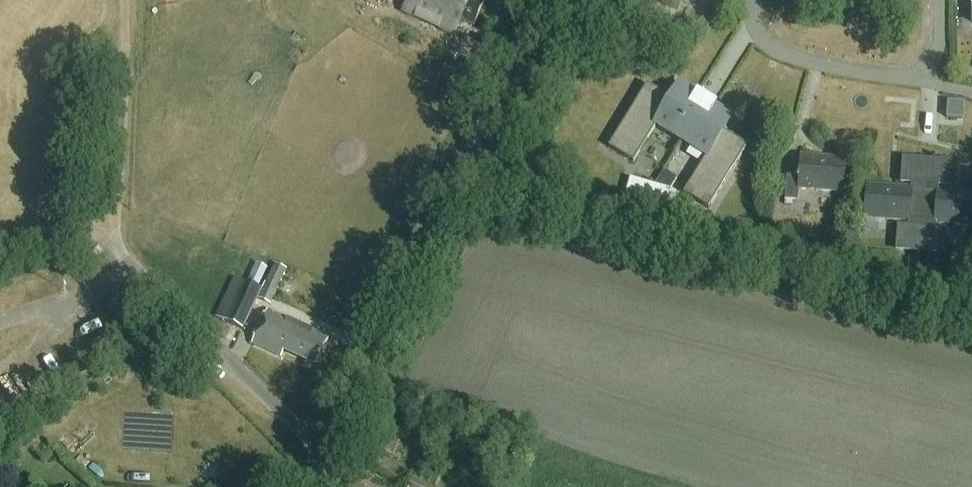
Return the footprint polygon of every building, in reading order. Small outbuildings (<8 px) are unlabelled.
[(485,0),(407,0),(402,11),(454,35),(461,21),(473,27),(485,0)] [(663,19),(657,31),(671,37),(676,26),(663,19)] [(659,127),(684,142),(709,102),(700,96),(699,98),(682,88),(673,101),(650,86),(611,149),(636,164),(659,127)] [(709,102),(684,142),(709,158),(686,195),(711,211),(749,148),(726,133),(734,120),(716,109),(717,107),(709,102)] [(948,102),(947,118),(963,119),(964,103),(948,102)] [(847,193),(849,161),(803,157),(802,178),(787,177),(785,201),(800,202),(801,189),(847,193)] [(921,253),(929,164),(905,162),(903,184),(913,185),(912,191),(869,187),(866,220),(910,223),(909,229),(900,228),(898,251),(921,253)] [(971,229),(971,195),(940,193),(940,187),(950,188),(952,165),(929,164),(921,253),(944,255),(946,232),(937,231),(937,226),(971,229)] [(625,196),(666,208),(671,191),(630,179),(625,196)] [(274,264),(263,288),(276,294),(287,270),(274,264)] [(255,265),(250,275),(262,280),(266,270),(255,265)] [(872,266),(858,265),(857,275),(871,276),(872,266)] [(243,332),(260,290),(236,280),(219,322),(243,332)] [(318,366),(330,340),(269,312),(254,344),(274,353),(277,347),(318,366)]
